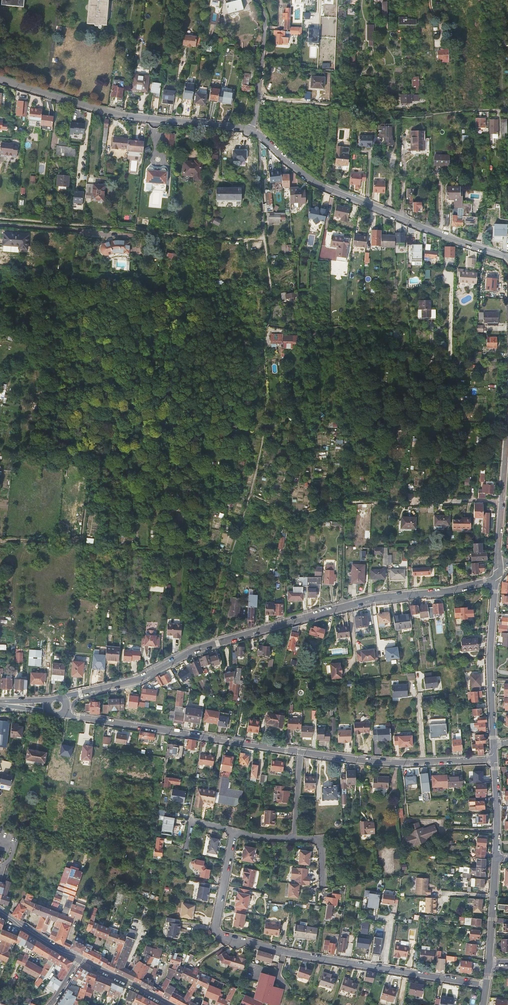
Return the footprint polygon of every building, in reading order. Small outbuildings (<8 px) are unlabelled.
[(87,24),(94,25),(98,25),(98,27),(98,28),(99,29),(100,29),(101,29),(101,28),(102,25),(106,26),(107,18),(108,18),(110,1),(109,1),(109,0),(89,0),(87,24)] [(240,0),(225,4),(228,15),(243,11),(240,0)] [(290,32),(274,31),(274,35),(277,35),(276,45),(282,45),(282,43),(288,44),(288,39),(290,39),(290,34),(302,35),(302,28),(291,27),(290,32)] [(309,28),(308,43),(319,43),(320,29),(309,28)] [(197,38),(184,36),(183,46),(187,46),(187,47),(191,48),(192,47),(195,48),(197,38)] [(437,52),(438,60),(448,60),(448,52),(437,52)] [(243,73),(241,86),(243,86),(242,91),(248,92),(248,90),(249,90),(250,87),(246,86),(246,82),(249,82),(250,75),(243,73)] [(134,75),(133,75),(130,93),(141,95),(142,92),(146,92),(148,77),(147,77),(134,75)] [(312,77),(311,88),(324,89),(324,78),(312,77)] [(118,88),(123,89),(124,81),(113,80),(112,86),(118,87),(118,88)] [(183,99),(192,101),(193,95),(195,84),(185,83),(183,98),(183,99)] [(152,84),(151,93),(155,94),(154,98),(159,99),(161,85),(152,84)] [(118,87),(112,86),(111,97),(122,99),(123,89),(118,88),(118,87)] [(209,100),(218,101),(219,90),(210,89),(209,100)] [(163,91),(162,104),(174,105),(175,92),(163,91)] [(218,103),(232,105),(233,94),(231,94),(222,93),(219,92),(218,103)] [(197,94),(196,104),(205,105),(206,95),(199,94),(197,94)] [(424,101),(424,95),(413,95),(405,95),(401,95),(401,103),(411,103),(411,101),(424,101)] [(27,102),(18,101),(17,110),(18,110),(17,113),(20,113),(20,115),(26,116),(27,102)] [(41,120),(42,115),(43,108),(30,107),(29,119),(41,120)] [(41,125),(52,126),(54,116),(42,115),(41,120),(41,125)] [(484,119),(475,119),(476,135),(478,135),(478,129),(484,128),(484,119)] [(8,130),(8,125),(3,124),(4,121),(0,121),(0,129),(8,130)] [(85,124),(71,123),(70,134),(80,135),(80,133),(84,134),(85,124)] [(392,144),(392,141),(392,125),(380,125),(380,130),(379,132),(379,137),(384,137),(384,144),(392,144)] [(425,135),(425,132),(414,132),(414,145),(416,147),(415,151),(424,151),(424,149),(424,147),(424,139),(425,135)] [(174,133),(165,133),(164,146),(173,146),(174,133)] [(375,146),(376,136),(358,136),(358,147),(366,147),(366,148),(370,148),(370,147),(371,147),(371,146),(375,146)] [(117,147),(121,147),(122,138),(113,137),(111,148),(117,148),(117,147)] [(127,150),(143,151),(144,140),(128,139),(127,148),(127,150)] [(1,143),(0,150),(0,153),(4,153),(4,155),(17,156),(18,144),(1,143)] [(75,145),(69,145),(69,147),(60,146),(53,145),(52,154),(75,156),(76,148),(75,148),(75,145)] [(337,148),(335,170),(342,170),(346,171),(347,166),(347,167),(349,149),(337,148)] [(214,151),(210,151),(209,161),(217,162),(217,151),(214,151)] [(246,151),(233,151),(233,164),(247,164),(246,151)] [(443,157),(434,156),(434,166),(448,166),(448,156),(443,156),(443,157)] [(195,162),(184,161),(183,174),(194,175),(194,180),(200,180),(202,161),(195,161),(195,162)] [(166,184),(167,174),(168,171),(167,171),(167,170),(166,169),(163,169),(161,170),(161,171),(154,170),(154,169),(153,168),(150,167),(148,168),(148,170),(148,169),(146,182),(152,183),(154,185),(158,186),(160,184),(160,183),(166,184)] [(282,168),(269,169),(270,180),(282,179),(282,175),(282,168)] [(360,182),(365,182),(365,179),(365,175),(350,174),(349,185),(355,186),(354,189),(359,190),(360,182)] [(63,185),(68,185),(68,176),(58,175),(58,184),(63,185)] [(373,193),(385,194),(385,182),(373,182),(373,193)] [(92,198),(94,184),(87,184),(86,197),(92,198)] [(105,186),(94,184),(92,198),(92,199),(103,201),(105,186)] [(241,201),(242,187),(217,186),(216,200),(241,201)] [(462,209),(462,203),(462,199),(459,199),(459,188),(446,187),(446,199),(455,199),(454,203),(456,205),(456,209),(462,209)] [(299,188),(290,188),(291,203),(294,203),(294,205),(296,207),(301,207),(301,204),(301,203),(306,203),(305,191),(301,191),(301,192),(299,192),(299,191),(299,188)] [(77,205),(82,205),(82,203),(83,192),(74,191),(73,202),(77,203),(77,205)] [(453,208),(451,226),(456,227),(456,225),(461,226),(462,222),(464,222),(464,223),(476,225),(477,218),(469,217),(469,213),(471,213),(471,204),(462,203),(462,209),(456,209),(453,208)] [(412,209),(412,212),(422,212),(422,209),(421,209),(421,204),(413,204),(412,207),(412,209)] [(348,219),(351,209),(337,205),(334,216),(342,218),(341,221),(347,222),(347,219),(348,219)] [(315,208),(309,207),(308,219),(324,222),(328,207),(322,206),(321,208),(320,208),(319,209),(318,209),(319,208),(318,207),(318,206),(317,206),(316,206),(315,206),(315,207),(315,208)] [(285,218),(285,212),(267,213),(267,219),(269,219),(269,222),(280,222),(280,219),(285,218)] [(219,226),(222,220),(215,217),(212,223),(219,226)] [(494,237),(506,238),(506,235),(506,229),(507,229),(507,227),(506,227),(506,226),(494,225),(494,237)] [(381,229),(372,229),(372,234),(371,244),(381,245),(381,235),(381,229)] [(19,246),(19,249),(28,249),(29,234),(4,232),(3,245),(19,246)] [(396,241),(400,241),(404,241),(404,233),(396,232),(396,241)] [(358,233),(354,233),(352,245),(359,246),(361,236),(358,236),(358,233)] [(381,235),(381,245),(381,246),(394,246),(394,245),(395,234),(390,234),(390,235),(381,235)] [(343,238),(330,236),(328,245),(336,246),(334,261),(343,262),(347,241),(342,240),(343,238)] [(129,253),(130,241),(124,241),(116,241),(108,242),(104,243),(102,244),(100,245),(100,247),(100,249),(101,251),(102,254),(105,255),(107,255),(114,254),(118,253),(129,253)] [(422,245),(416,245),(411,245),(411,262),(421,262),(421,260),(422,245)] [(455,257),(455,247),(445,247),(444,257),(455,257)] [(425,248),(424,260),(431,261),(431,258),(436,258),(436,249),(429,248),(425,248)] [(476,258),(468,258),(467,267),(475,267),(476,258)] [(477,270),(460,269),(460,282),(476,283),(477,270)] [(487,277),(486,289),(495,289),(496,281),(496,278),(487,277)] [(421,297),(422,316),(428,316),(428,312),(432,312),(431,297),(421,297)] [(486,310),(484,310),(484,322),(488,322),(488,324),(498,324),(498,311),(486,311),(486,310)] [(283,343),(284,335),(272,335),(271,343),(283,343)] [(293,344),(293,338),(293,336),(284,335),(283,343),(283,347),(285,347),(289,347),(293,347),(293,344)] [(486,337),(486,347),(496,347),(496,337),(486,337)] [(478,492),(478,498),(485,498),(485,493),(493,493),(493,490),(495,490),(495,485),(483,485),(482,489),(478,489),(478,492)] [(481,505),(474,504),(474,517),(483,517),(483,512),(483,505),(481,505)] [(436,515),(435,515),(434,524),(435,524),(435,525),(450,525),(450,516),(438,515),(435,515),(436,515)] [(416,518),(402,517),(401,528),(415,529),(416,518)] [(465,519),(461,519),(453,519),(452,529),(461,529),(461,528),(470,528),(470,517),(465,517),(465,519)] [(473,543),(474,553),(482,552),(482,542),(473,543)] [(474,553),(471,553),(472,561),(486,560),(486,552),(482,552),(474,553)] [(477,563),(472,564),(472,574),(478,574),(478,571),(484,571),(483,565),(477,565),(477,563)] [(364,564),(353,564),(352,580),(357,580),(357,581),(363,581),(364,575),(364,564)] [(325,570),(325,583),(333,583),(333,579),(333,577),(336,577),(336,574),(333,574),(333,570),(334,565),(325,565),(325,570)] [(430,567),(412,568),(412,576),(420,575),(423,575),(430,575),(430,567)] [(404,578),(404,569),(391,570),(391,579),(404,578)] [(385,570),(371,570),(371,579),(385,579),(385,570)] [(313,577),(308,577),(307,606),(311,606),(312,597),(317,597),(317,586),(309,586),(309,582),(309,581),(317,581),(317,583),(321,583),(321,576),(313,577)] [(303,588),(293,588),(293,591),(288,592),(288,600),(303,599),(303,588)] [(257,595),(248,595),(247,620),(249,620),(249,627),(253,626),(253,607),(256,607),(257,595)] [(274,614),(275,604),(265,603),(265,621),(269,621),(268,614),(274,614)] [(442,603),(433,604),(434,609),(434,614),(443,613),(442,603)] [(283,604),(275,604),(274,614),(282,614),(283,604)] [(418,606),(418,605),(410,606),(411,614),(410,614),(411,618),(420,617),(418,606)] [(429,617),(427,605),(418,606),(420,617),(420,618),(429,617)] [(467,608),(455,608),(455,617),(462,617),(462,619),(468,619),(468,617),(473,617),(473,610),(467,610),(467,608)] [(379,623),(384,622),(390,622),(389,612),(384,612),(384,614),(378,615),(379,623)] [(502,613),(502,623),(500,623),(499,632),(502,632),(507,632),(507,629),(507,624),(507,614),(502,613)] [(411,618),(410,614),(393,617),(394,623),(395,629),(412,627),(411,619),(411,618)] [(363,626),(363,629),(363,633),(369,633),(367,616),(354,617),(356,627),(363,626)] [(169,623),(168,634),(173,634),(173,637),(180,637),(181,635),(182,623),(169,623)] [(292,628),(287,650),(289,650),(290,645),(290,642),(295,643),(297,634),(298,634),(300,626),(292,628)] [(336,637),(350,636),(349,626),(335,627),(336,637)] [(314,629),(311,628),(310,631),(310,633),(310,634),(312,635),(312,637),(317,638),(318,636),(321,637),(323,637),(325,630),(324,629),(325,629),(324,628),(322,627),(321,628),(320,628),(314,627),(314,629)] [(142,635),(141,646),(144,646),(144,645),(148,645),(151,645),(155,646),(158,646),(159,636),(155,636),(155,635),(145,634),(144,636),(142,635)] [(477,639),(462,639),(462,646),(462,650),(467,650),(467,649),(478,648),(477,639)] [(105,655),(105,663),(118,664),(119,648),(106,646),(105,655)] [(235,651),(236,655),(239,655),(244,655),(244,647),(237,646),(237,651),(236,651),(235,651)] [(269,656),(270,647),(259,646),(258,653),(262,653),(262,655),(269,656)] [(42,649),(29,648),(28,664),(41,665),(42,649)] [(375,658),(378,658),(377,649),(373,649),(361,651),(356,652),(357,661),(362,660),(362,661),(375,659),(375,658)] [(131,659),(140,659),(141,651),(123,651),(123,660),(131,661),(131,659)] [(99,669),(104,669),(105,663),(105,655),(92,654),(91,668),(96,669),(96,667),(99,668),(99,669)] [(211,663),(208,655),(203,657),(203,658),(200,659),(202,666),(211,663)] [(217,655),(211,657),(213,665),(220,663),(217,655)] [(72,675),(82,676),(83,667),(85,667),(85,664),(83,664),(83,662),(73,661),(72,675)] [(203,672),(198,661),(194,663),(194,662),(190,664),(195,675),(203,672)] [(64,664),(53,663),(52,674),(64,675),(64,664)] [(339,663),(330,664),(331,679),(341,678),(340,674),(341,674),(341,668),(340,668),(339,663)] [(243,685),(244,682),(240,681),(241,668),(236,667),(234,683),(239,684),(243,685)] [(192,676),(187,668),(185,669),(177,674),(183,683),(192,676)] [(46,674),(32,672),(31,683),(43,684),(43,680),(46,680),(46,674)] [(234,680),(235,672),(224,673),(226,681),(234,680)] [(437,676),(432,677),(432,672),(425,673),(425,678),(424,678),(426,688),(438,687),(437,676)] [(160,677),(159,675),(155,677),(160,683),(163,682),(164,684),(171,680),(167,674),(160,677)] [(480,674),(470,675),(471,686),(470,686),(470,692),(480,691),(480,686),(481,686),(480,674)] [(1,684),(1,688),(11,688),(11,678),(1,678),(1,684)] [(27,689),(27,679),(15,679),(15,688),(27,689)] [(408,685),(393,685),(393,697),(408,696),(408,685)] [(144,688),(142,688),(141,698),(154,700),(156,690),(154,689),(144,688)] [(185,691),(178,690),(175,706),(183,707),(185,691)] [(481,695),(480,690),(480,691),(470,692),(468,692),(468,696),(471,696),(471,695),(472,694),(472,701),(478,701),(477,695),(481,695)] [(124,699),(124,703),(128,703),(128,704),(136,704),(136,694),(124,694),(124,699)] [(109,710),(124,710),(124,703),(124,699),(108,699),(108,706),(109,710)] [(90,713),(100,713),(100,702),(90,702),(90,704),(86,703),(86,711),(90,711),(90,713)] [(184,719),(201,723),(202,710),(185,707),(185,713),(184,715),(184,719)] [(481,717),(481,708),(477,708),(472,709),(473,715),(478,715),(478,722),(485,722),(486,722),(486,717),(481,717)] [(220,715),(220,712),(205,709),(203,721),(218,723),(220,715)] [(229,713),(221,711),(220,712),(220,715),(218,723),(218,724),(227,726),(228,722),(229,722),(231,715),(232,716),(233,711),(230,711),(229,713)] [(282,728),(284,716),(268,713),(266,722),(274,724),(273,726),(282,728)] [(183,723),(184,719),(184,715),(176,714),(175,722),(183,723)] [(446,718),(430,719),(431,737),(440,737),(440,735),(446,735),(446,718)] [(249,719),(248,731),(257,732),(259,720),(249,719)] [(301,729),(302,726),(302,719),(289,719),(287,730),(292,730),(292,729),(295,729),(301,729)] [(9,722),(0,721),(0,746),(6,747),(9,722)] [(485,730),(485,722),(478,722),(470,723),(471,726),(474,726),(477,726),(477,728),(479,728),(479,731),(485,730)] [(354,723),(354,735),(360,735),(360,733),(369,733),(369,723),(354,723)] [(17,724),(13,724),(11,737),(22,738),(23,727),(17,726),(17,724)] [(301,729),(301,737),(312,737),(313,727),(302,726),(301,729)] [(327,741),(330,741),(330,731),(325,731),(325,729),(317,728),(316,739),(321,739),(327,739),(327,741)] [(387,739),(391,739),(391,728),(373,729),(373,739),(377,739),(378,740),(382,740),(387,740),(387,739)] [(338,731),(338,743),(342,743),(342,744),(347,743),(351,743),(351,729),(346,730),(346,731),(338,731)] [(155,734),(140,732),(139,741),(143,741),(144,738),(154,740),(154,739),(155,739),(156,738),(154,738),(155,734)] [(127,736),(117,734),(116,742),(126,744),(127,736)] [(483,734),(475,735),(476,743),(485,742),(485,736),(483,736),(483,734)] [(405,736),(405,746),(413,746),(412,735),(405,736)] [(399,746),(405,746),(405,736),(395,736),(396,744),(399,744),(399,746)] [(462,750),(461,738),(458,739),(458,740),(454,740),(454,742),(452,742),(453,751),(462,750)] [(184,739),(184,746),(183,748),(195,750),(196,741),(184,739)] [(483,754),(483,743),(474,744),(472,744),(472,750),(477,750),(478,754),(483,754)] [(73,746),(62,744),(60,755),(71,757),(73,746)] [(166,754),(165,758),(164,773),(166,774),(168,761),(168,760),(169,760),(170,759),(170,757),(175,758),(175,759),(175,760),(176,761),(177,761),(181,762),(183,748),(184,746),(168,744),(167,754),(166,754)] [(92,747),(83,746),(82,761),(92,762),(93,747),(92,747)] [(46,752),(27,749),(26,759),(44,762),(46,752)] [(244,754),(240,753),(239,764),(247,765),(248,756),(244,755),(244,754)] [(213,766),(215,756),(207,755),(205,754),(205,755),(202,755),(200,765),(203,765),(204,764),(213,766)] [(233,759),(223,756),(219,776),(223,777),(219,803),(235,806),(242,802),(243,793),(228,790),(233,759)] [(284,762),(272,761),(270,770),(283,772),(284,762)] [(483,771),(473,771),(473,778),(473,783),(484,783),(483,771)] [(346,772),(346,775),(346,782),(346,785),(356,785),(356,778),(355,772),(346,772)] [(0,773),(0,782),(1,782),(1,784),(11,787),(13,776),(0,773)] [(427,773),(419,774),(421,792),(429,791),(427,773)] [(415,775),(404,776),(405,785),(412,784),(416,783),(415,775)] [(373,778),(372,787),(387,788),(388,777),(377,776),(377,778),(373,778)] [(437,776),(432,776),(433,787),(443,787),(442,776),(437,776)] [(462,776),(447,776),(447,787),(462,787),(462,776)] [(166,777),(165,784),(164,788),(170,788),(171,783),(179,784),(180,779),(166,777)] [(316,789),(316,778),(309,778),(309,777),(305,777),(304,789),(316,789)] [(484,797),(486,797),(485,784),(475,784),(476,794),(479,794),(480,798),(484,797)] [(286,790),(287,786),(282,786),(280,802),(288,802),(289,791),(286,790)] [(332,787),(322,787),(322,801),(338,801),(337,786),(332,786),(332,787)] [(203,801),(214,803),(216,792),(217,791),(198,788),(195,806),(202,807),(203,801)] [(186,793),(177,792),(176,802),(184,803),(186,793)] [(469,810),(479,809),(481,809),(484,809),(484,797),(480,798),(475,798),(468,798),(469,810)] [(276,810),(265,810),(265,823),(275,824),(276,810)] [(478,815),(478,816),(479,823),(486,823),(486,815),(478,815)] [(172,835),(174,821),(163,819),(161,833),(172,835)] [(375,833),(374,823),(367,823),(367,822),(361,823),(361,834),(375,833)] [(438,835),(434,826),(429,828),(423,830),(422,828),(420,829),(418,823),(409,826),(411,832),(409,832),(410,835),(404,837),(408,847),(414,845),(414,847),(427,842),(426,839),(438,835)] [(155,848),(154,848),(153,857),(156,857),(157,855),(161,856),(161,855),(162,854),(163,853),(162,852),(162,851),(162,849),(161,849),(162,843),(170,844),(171,840),(157,837),(155,848)] [(210,837),(207,853),(217,855),(220,839),(210,837)] [(476,846),(485,847),(486,839),(477,838),(476,846)] [(485,854),(485,847),(476,846),(475,857),(484,857),(484,854),(485,854)] [(258,858),(258,855),(257,854),(256,854),(257,849),(244,847),(244,850),(242,852),(241,856),(242,857),(242,861),(254,863),(255,858),(256,859),(258,858)] [(299,865),(310,866),(311,852),(301,851),(299,865)] [(476,866),(485,867),(485,859),(475,858),(475,860),(476,860),(476,866)] [(205,862),(196,860),(195,861),(191,863),(194,867),(194,868),(199,869),(201,873),(200,878),(209,879),(210,871),(207,870),(208,869),(206,866),(204,865),(205,862)] [(81,872),(66,867),(51,905),(50,910),(55,912),(59,913),(68,917),(74,903),(74,902),(85,867),(83,866),(81,872)] [(476,875),(484,876),(485,868),(476,868),(469,868),(469,873),(463,873),(463,878),(470,878),(470,873),(474,873),(474,875),(476,875)] [(246,878),(245,881),(244,887),(253,888),(256,871),(248,869),(247,870),(244,869),(243,875),(244,875),(243,877),(246,878)] [(300,885),(309,886),(310,880),(305,879),(305,878),(306,878),(307,870),(296,869),(291,869),(291,879),(295,880),(295,885),(300,885)] [(428,878),(416,878),(415,894),(430,895),(431,890),(427,890),(428,878)] [(471,882),(471,886),(475,886),(483,887),(484,879),(475,878),(471,878),(471,882)] [(9,880),(7,879),(5,886),(1,901),(0,903),(8,906),(11,898),(9,897),(7,896),(7,895),(11,882),(8,881),(9,880)] [(210,884),(200,882),(197,899),(207,901),(210,888),(209,888),(210,884)] [(295,885),(289,884),(288,898),(298,899),(300,885),(295,885)] [(250,891),(240,889),(239,893),(238,893),(237,897),(236,897),(235,903),(236,904),(235,907),(236,907),(235,912),(246,914),(247,910),(248,910),(249,905),(250,904),(251,902),(250,900),(250,896),(250,895),(250,891)] [(117,892),(114,903),(122,905),(124,894),(117,892)] [(325,920),(329,921),(329,919),(330,919),(333,905),(337,906),(338,899),(340,899),(341,895),(333,893),(332,897),(327,896),(326,901),(327,902),(327,905),(326,909),(325,917),(325,918),(325,920)] [(378,909),(380,895),(369,893),(367,907),(378,909)] [(23,898),(19,903),(27,908),(30,911),(32,912),(31,912),(42,916),(47,918),(50,910),(51,905),(48,904),(47,908),(30,902),(32,896),(27,894),(25,899),(23,898)] [(383,894),(382,903),(394,904),(394,903),(398,904),(399,896),(383,894)] [(436,898),(426,898),(425,902),(425,911),(425,913),(435,913),(436,898)] [(466,898),(466,902),(471,902),(471,900),(473,900),(473,912),(481,912),(481,903),(483,903),(483,899),(466,898)] [(499,898),(498,905),(498,908),(503,908),(504,909),(504,911),(507,912),(507,904),(506,904),(506,898),(499,898)] [(19,903),(12,915),(19,920),(20,919),(23,914),(24,913),(27,908),(19,903)] [(85,907),(74,903),(68,917),(59,913),(56,921),(54,926),(60,929),(58,934),(52,931),(49,937),(49,938),(55,941),(66,947),(68,943),(65,942),(74,919),(72,918),(73,915),(81,918),(85,907)] [(192,918),(195,905),(183,903),(181,916),(192,918)] [(94,923),(98,909),(94,908),(89,921),(90,921),(94,923)] [(55,912),(50,910),(47,918),(42,931),(45,933),(51,919),(52,920),(56,921),(59,913),(55,912)] [(247,916),(235,913),(234,919),(235,919),(235,921),(235,922),(235,927),(244,929),(247,916)] [(42,931),(47,918),(42,916),(39,922),(37,929),(41,932),(42,931)] [(480,919),(459,917),(459,921),(464,921),(464,924),(471,924),(471,925),(479,926),(480,919)] [(180,920),(167,918),(167,921),(170,922),(167,936),(177,938),(178,933),(179,929),(180,929),(181,924),(179,924),(180,920)] [(271,923),(266,923),(264,934),(270,935),(270,934),(280,935),(281,925),(275,924),(274,923),(272,922),(271,923)] [(107,928),(94,923),(91,932),(95,933),(94,934),(107,939),(110,932),(111,929),(107,928)] [(384,924),(376,923),(376,924),(375,930),(383,931),(384,924)] [(306,938),(307,926),(296,924),(295,936),(306,938)] [(318,927),(307,926),(306,938),(316,939),(318,927)] [(127,935),(135,937),(137,930),(130,928),(127,935)] [(8,962),(11,953),(8,952),(11,943),(15,945),(16,942),(18,936),(2,929),(2,930),(0,936),(0,938),(3,939),(0,947),(0,959),(8,962)] [(479,930),(470,929),(470,931),(469,938),(470,938),(469,942),(475,942),(476,938),(478,938),(479,930)] [(25,946),(29,936),(21,930),(18,936),(16,942),(25,946)] [(107,961),(105,966),(114,971),(123,945),(126,937),(118,934),(119,931),(116,930),(114,933),(110,932),(107,939),(106,942),(111,944),(112,945),(114,941),(119,943),(111,963),(107,961)] [(33,951),(37,941),(29,936),(25,946),(24,946),(29,949),(33,951)] [(123,945),(114,971),(133,981),(136,974),(131,971),(138,962),(140,960),(141,957),(137,956),(132,963),(131,962),(127,969),(124,968),(135,939),(126,936),(126,937),(123,945)] [(375,937),(372,954),(380,956),(383,938),(375,937)] [(368,940),(360,939),(359,947),(367,948),(368,940)] [(72,945),(70,949),(82,955),(86,945),(74,940),(72,945)] [(330,941),(324,940),(323,945),(323,949),(328,950),(328,952),(328,953),(334,953),(335,944),(330,943),(330,941)] [(38,951),(42,944),(37,941),(33,951),(32,952),(34,952),(34,951),(37,953),(38,951)] [(86,945),(82,955),(98,963),(101,956),(103,951),(101,950),(99,954),(92,951),(93,949),(91,948),(92,946),(86,943),(86,945)] [(478,951),(479,945),(467,943),(465,954),(475,955),(476,951),(478,951)] [(28,961),(23,970),(38,978),(39,978),(40,974),(46,963),(53,950),(42,944),(38,951),(37,953),(46,957),(45,960),(44,963),(42,962),(39,968),(30,963),(28,961)] [(406,957),(408,948),(408,947),(408,946),(395,944),(393,955),(393,957),(397,957),(398,956),(406,957)] [(147,954),(142,963),(149,967),(152,963),(155,958),(160,960),(162,951),(146,946),(145,953),(147,954)] [(222,952),(220,949),(214,953),(220,963),(229,966),(231,957),(226,956),(223,952),(222,952)] [(53,963),(59,954),(53,950),(46,963),(48,965),(51,961),(53,963)] [(429,950),(422,950),(421,958),(429,959),(429,961),(434,962),(436,951),(429,950)] [(172,955),(162,951),(160,960),(159,962),(162,962),(162,961),(162,960),(174,964),(174,965),(171,969),(175,971),(178,967),(178,966),(179,966),(182,958),(177,957),(177,956),(177,954),(173,952),(172,955)] [(438,951),(436,969),(444,970),(445,959),(440,958),(441,951),(438,951)] [(57,978),(62,981),(72,964),(72,962),(59,954),(53,963),(63,968),(57,978)] [(15,966),(23,970),(28,961),(29,959),(25,957),(21,955),(15,966)] [(101,956),(98,963),(105,966),(107,961),(108,960),(107,959),(104,958),(101,956)] [(232,956),(231,957),(229,966),(243,970),(246,960),(245,960),(245,958),(241,957),(241,959),(239,958),(232,956)] [(446,956),(446,963),(447,964),(448,960),(454,961),(455,957),(446,956)] [(470,973),(472,962),(470,962),(461,961),(460,971),(470,973)] [(136,974),(133,981),(140,984),(143,979),(149,967),(142,963),(140,966),(139,965),(139,964),(138,962),(131,971),(136,974)] [(44,977),(51,966),(48,965),(46,963),(40,974),(44,977)] [(300,965),(297,974),(308,979),(312,969),(300,965)] [(192,972),(184,969),(182,973),(180,976),(192,982),(198,969),(195,967),(192,972)] [(80,968),(75,977),(82,981),(85,977),(86,978),(89,973),(80,968)] [(198,969),(192,982),(187,993),(185,998),(181,1004),(192,1004),(193,1002),(189,1000),(192,995),(191,995),(195,986),(196,984),(200,985),(202,986),(204,977),(205,975),(206,972),(198,969)] [(157,988),(155,992),(162,996),(167,985),(170,979),(174,972),(168,970),(167,978),(166,978),(161,989),(159,988),(159,989),(157,988)] [(182,973),(175,971),(174,972),(170,979),(177,982),(180,976),(182,973)] [(245,995),(241,1002),(239,1004),(262,1004),(263,1002),(271,1004),(278,1004),(283,989),(282,989),(271,985),(274,976),(261,972),(254,998),(251,997),(245,995)] [(375,973),(366,972),(364,980),(373,983),(375,973)] [(89,973),(86,978),(81,988),(87,990),(87,987),(89,984),(93,985),(97,975),(89,973)] [(327,976),(322,974),(319,984),(332,989),(335,982),(326,979),(327,976)] [(112,982),(97,975),(93,985),(92,988),(98,990),(99,988),(100,988),(102,988),(102,986),(109,989),(112,982)] [(48,984),(57,990),(62,981),(57,978),(54,976),(48,984)] [(350,979),(345,977),(341,989),(355,993),(358,984),(349,981),(350,979)] [(143,979),(140,984),(151,990),(153,986),(154,982),(152,981),(152,980),(150,979),(148,978),(148,979),(147,979),(147,981),(143,979)] [(118,985),(112,982),(109,989),(108,992),(112,993),(110,997),(113,998),(118,985)] [(423,985),(411,983),(409,993),(421,996),(423,985)] [(57,990),(48,984),(45,989),(54,994),(57,990)] [(208,984),(207,988),(204,995),(217,1000),(218,996),(221,990),(208,984)] [(124,988),(118,985),(113,998),(115,999),(117,996),(120,997),(124,988)] [(167,985),(162,996),(169,1000),(172,992),(174,988),(167,985)] [(225,999),(218,996),(217,1000),(215,1004),(228,1004),(236,988),(231,986),(225,999)] [(87,987),(87,990),(84,997),(88,999),(89,997),(90,997),(93,989),(87,987)] [(395,990),(383,987),(380,999),(394,1003),(397,991),(395,990)] [(87,990),(81,988),(79,995),(78,998),(83,1000),(84,997),(87,990)] [(74,1003),(77,997),(75,996),(74,996),(73,996),(72,995),(73,993),(73,992),(67,990),(62,997),(58,1003),(56,1004),(78,1004),(74,1003)] [(137,994),(130,990),(127,1000),(129,1000),(128,1001),(130,1002),(130,1001),(134,1002),(137,994)] [(169,1000),(178,1004),(181,1004),(185,998),(172,992),(169,1000)] [(134,1002),(133,1004),(135,1004),(136,1004),(149,1004),(151,1001),(137,994),(134,1002)] [(441,995),(439,1004),(453,1004),(454,998),(441,995)]
